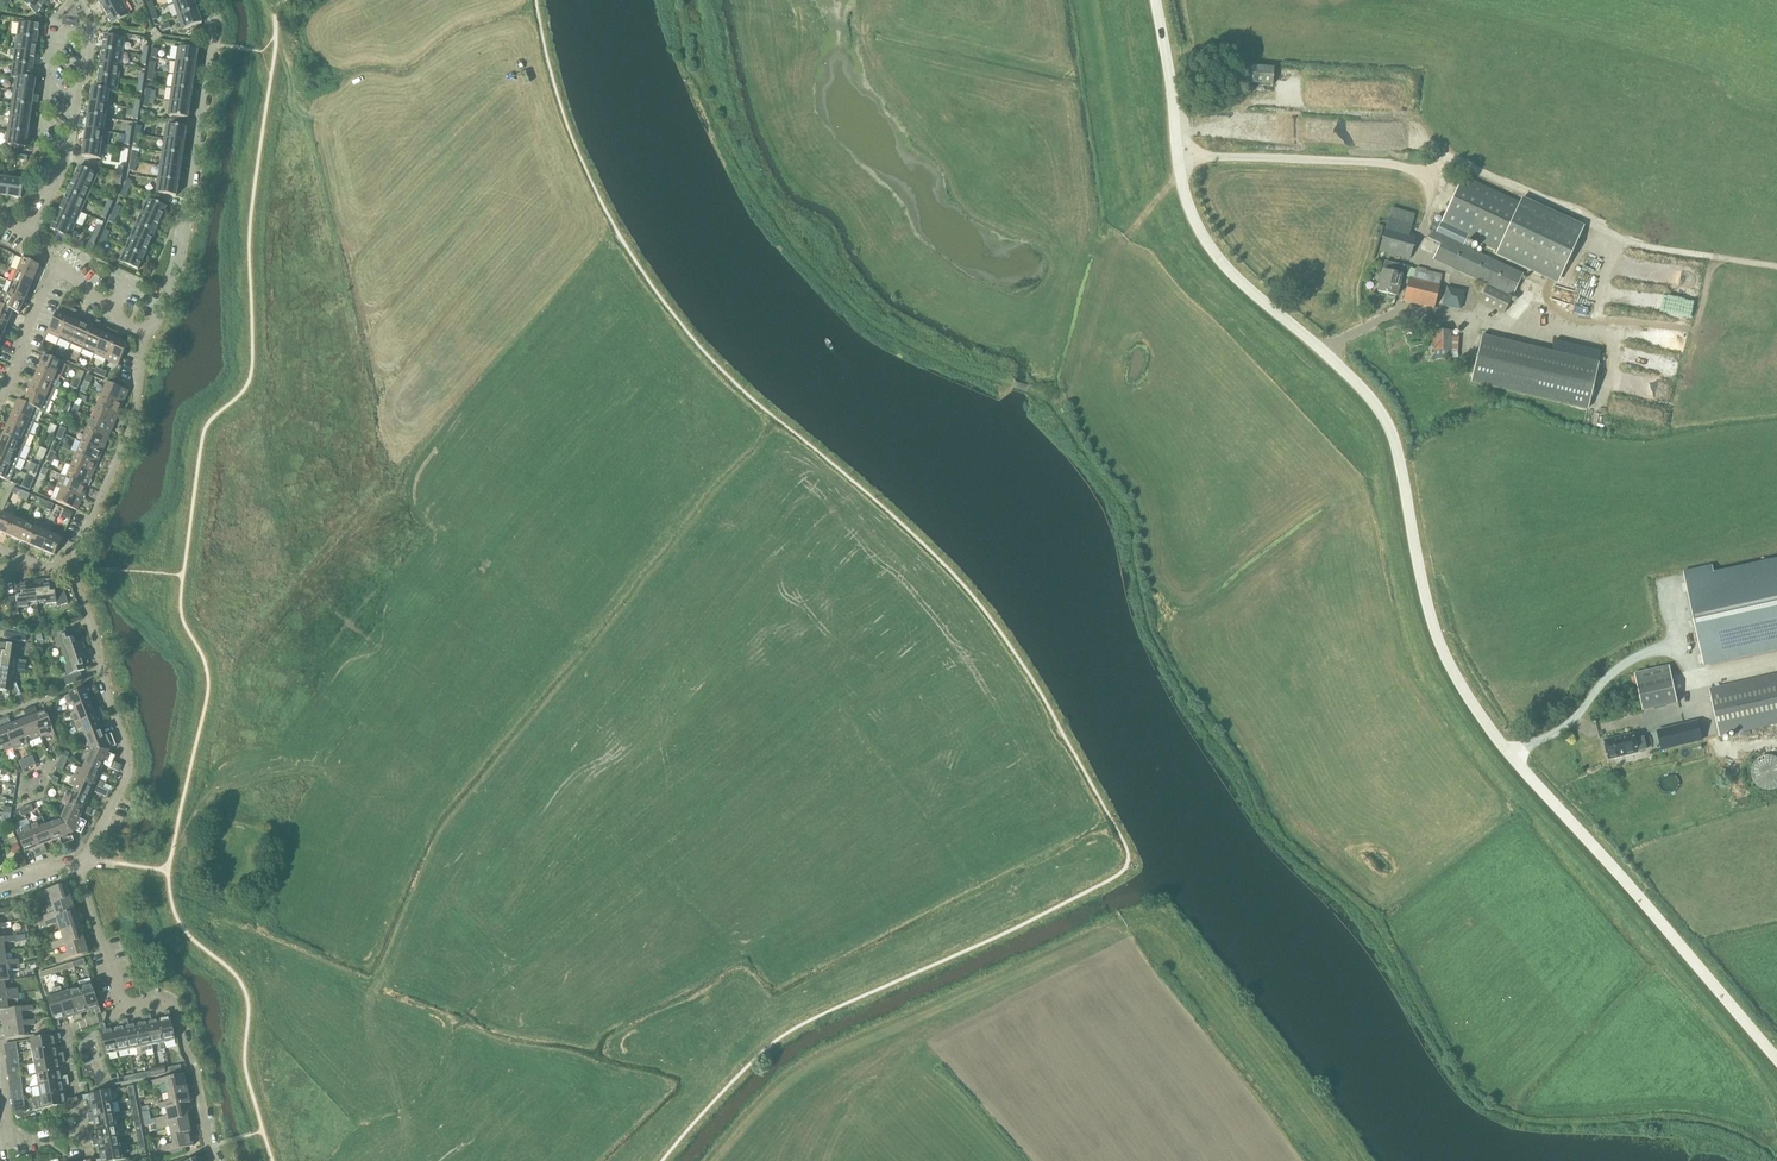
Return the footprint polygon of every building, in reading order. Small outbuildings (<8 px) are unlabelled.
[(45,4),(41,0),(21,0),(36,14),(45,4)] [(123,3),(121,0),(99,0),(105,12),(123,3)] [(197,10),(194,0),(184,0),(174,3),(178,17),(197,10)] [(123,3),(105,12),(112,25),(130,15),(123,3)] [(197,10),(178,17),(183,30),(202,23),(197,10)] [(17,35),(37,38),(39,25),(19,22),(17,35)] [(15,49),(35,52),(37,38),(17,35),(15,49)] [(103,48),(123,51),(125,38),(105,35),(103,48)] [(176,61),(196,64),(198,50),(178,47),(176,61)] [(123,51),(103,48),(101,62),(121,65),(123,51)] [(35,52),(15,49),(13,63),(33,66),(35,52)] [(196,64),(176,61),(174,75),(194,78),(196,64)] [(121,65),(101,62),(99,75),(119,78),(121,65)] [(33,66),(13,63),(11,77),(16,78),(16,77),(31,79),(33,66)] [(1272,83),(1273,69),(1249,67),(1248,81),(1272,83)] [(119,78),(99,75),(97,89),(112,91),(112,93),(116,93),(119,78)] [(194,78),(174,75),(172,88),(192,91),(194,78)] [(16,77),(16,78),(14,90),(34,93),(36,80),(31,79),(16,77)] [(112,91),(97,89),(92,88),(90,102),(110,105),(112,93),(112,91)] [(192,91),(172,88),(170,102),(190,105),(192,91)] [(34,93),(14,90),(12,104),(32,107),(34,93)] [(90,102),(88,116),(108,119),(110,105),(90,102)] [(190,105),(170,102),(168,115),(188,118),(190,105)] [(32,107),(12,104),(10,118),(30,121),(32,107)] [(88,116),(86,129),(106,132),(108,119),(88,116)] [(30,121),(10,118),(8,131),(28,134),(30,121)] [(166,125),(164,139),(184,142),(186,128),(166,125)] [(106,132),(86,129),(84,143),(104,146),(106,132)] [(28,134),(8,131),(6,145),(26,148),(28,134)] [(184,142),(164,139),(162,152),(182,155),(184,142)] [(102,160),(104,146),(84,143),(82,157),(102,160)] [(182,155),(162,152),(160,166),(180,169),(182,155)] [(73,179),(92,187),(98,175),(79,166),(73,179)] [(180,169),(160,166),(158,180),(178,183),(180,169)] [(0,175),(0,195),(8,196),(11,176),(0,175)] [(11,176),(8,196),(21,198),(24,178),(11,176)] [(1513,296),(1523,274),(1464,246),(1469,235),(1498,249),(1520,203),(1464,176),(1443,222),(1442,222),(1437,233),(1433,231),(1429,239),(1441,245),(1434,259),(1513,296)] [(68,192),(86,200),(92,187),(73,179),(68,192)] [(124,188),(128,190),(132,182),(128,180),(124,188)] [(178,183),(158,180),(156,193),(176,196),(178,183)] [(124,199),(128,190),(124,188),(120,197),(124,199)] [(62,204),(81,212),(86,200),(68,192),(62,204)] [(1522,197),(1520,203),(1498,249),(1496,255),(1557,283),(1584,226),(1522,197)] [(142,211),(161,219),(166,207),(148,198),(142,211)] [(104,210),(109,212),(113,202),(108,200),(104,210)] [(75,225),(81,212),(62,204),(57,217),(75,225)] [(112,213),(117,215),(121,207),(116,205),(112,213)] [(104,223),(109,212),(104,210),(99,221),(104,223)] [(155,232),(161,219),(142,211),(136,224),(155,232)] [(113,224),(117,215),(112,213),(109,222),(113,224)] [(69,238),(75,225),(57,217),(51,229),(69,238)] [(149,245),(155,232),(136,224),(131,236),(149,245)] [(94,233),(98,235),(102,227),(98,225),(94,233)] [(1410,259),(1417,235),(1387,227),(1385,235),(1380,251),(1410,259)] [(101,238),(106,240),(110,231),(105,229),(101,238)] [(95,244),(98,235),(94,233),(90,242),(95,244)] [(144,257),(149,245),(131,236),(125,249),(144,257)] [(102,248),(106,240),(101,238),(98,246),(102,248)] [(138,270),(144,257),(125,249),(120,262),(138,270)] [(17,271),(34,278),(39,266),(23,258),(17,271)] [(17,271),(12,282),(29,290),(34,278),(17,271)] [(1397,296),(1401,275),(1383,271),(1378,292),(1397,296)] [(1435,307),(1440,284),(1409,277),(1404,301),(1435,307)] [(12,282),(7,294),(24,302),(29,290),(12,282)] [(1460,308),(1465,291),(1447,286),(1443,304),(1460,308)] [(1504,313),(1512,298),(1487,286),(1480,301),(1504,313)] [(2,306),(13,310),(13,311),(19,314),(24,302),(7,294),(2,292),(0,296),(0,298),(5,300),(2,306)] [(8,323),(13,311),(13,310),(2,306),(0,305),(0,319),(8,323)] [(59,339),(69,318),(57,312),(47,333),(59,339)] [(69,318),(59,339),(71,344),(80,323),(69,318)] [(3,334),(8,323),(0,319),(0,333),(3,334)] [(80,323),(71,344),(83,349),(92,328),(80,323)] [(92,328),(83,349),(95,355),(104,334),(92,328)] [(1452,351),(1451,331),(1433,331),(1433,352),(1452,351)] [(104,334),(95,355),(106,360),(115,339),(104,334)] [(1588,409),(1599,362),(1483,335),(1472,382),(1588,409)] [(128,344),(115,339),(106,360),(118,365),(128,344)] [(39,367),(60,377),(65,365),(44,355),(39,367)] [(34,380),(55,388),(60,377),(39,367),(34,380)] [(56,389),(55,388),(34,380),(29,391),(51,401),(56,389)] [(107,383),(102,395),(123,404),(128,392),(107,383)] [(85,394),(88,388),(82,386),(80,392),(85,394)] [(51,401),(29,391),(24,403),(35,408),(40,410),(46,413),(51,401)] [(87,398),(79,394),(77,399),(85,402),(87,398)] [(123,404),(102,395),(97,407),(118,416),(123,404)] [(35,408),(24,403),(18,400),(13,413),(35,422),(40,410),(35,408)] [(118,416),(97,407),(92,418),(113,427),(118,416)] [(35,422),(13,413),(8,424),(30,434),(35,422)] [(113,427),(92,418),(87,430),(108,439),(113,427)] [(30,434),(8,424),(3,436),(25,445),(30,434)] [(108,439),(87,430),(82,442),(103,451),(108,439)] [(3,436),(0,443),(0,449),(19,457),(25,445),(3,436)] [(103,451),(82,442),(77,454),(98,463),(103,451)] [(0,449),(0,463),(14,469),(19,457),(0,449)] [(98,463),(77,454),(72,466),(93,474),(98,463)] [(14,469),(0,463),(0,477),(9,481),(14,469)] [(72,466),(67,477),(66,477),(87,486),(93,474),(72,466)] [(66,477),(67,477),(61,475),(56,487),(61,489),(82,498),(87,486),(66,477)] [(77,510),(82,498),(61,489),(56,501),(77,510)] [(37,497),(36,501),(41,503),(40,505),(47,508),(49,502),(37,497)] [(7,535),(15,518),(17,513),(8,510),(6,514),(2,512),(0,517),(0,532),(7,535)] [(19,540),(26,523),(15,518),(7,535),(19,540)] [(29,518),(26,523),(19,540),(30,545),(38,528),(40,522),(29,518)] [(42,550),(50,533),(38,528),(30,545),(42,550)] [(50,533),(42,550),(54,555),(62,539),(50,533)] [(1684,572),(1704,664),(1776,648),(1776,561),(1714,575),(1712,566),(1684,572)] [(35,581),(37,602),(46,601),(47,604),(57,603),(57,607),(58,607),(69,603),(63,587),(56,588),(55,585),(50,585),(50,580),(35,581)] [(28,603),(37,602),(35,581),(20,583),(21,589),(16,589),(17,596),(8,597),(10,614),(19,613),(18,607),(29,606),(28,603)] [(39,624),(29,626),(30,633),(39,632),(39,624)] [(61,648),(64,656),(84,650),(80,636),(74,638),(72,633),(68,634),(64,625),(48,631),(50,638),(54,636),(59,649),(61,648)] [(26,641),(27,632),(5,629),(3,638),(26,641)] [(12,669),(13,660),(16,660),(18,646),(1,643),(0,648),(0,667),(12,669)] [(89,663),(84,650),(64,656),(67,665),(65,666),(68,676),(64,677),(66,685),(83,680),(80,672),(85,670),(83,665),(89,663)] [(1669,666),(1634,674),(1643,711),(1678,703),(1669,666)] [(12,669),(0,667),(0,704),(17,699),(18,693),(13,683),(13,678),(10,678),(12,669)] [(1710,690),(1720,737),(1763,727),(1776,723),(1776,674),(1710,690)] [(73,705),(75,709),(91,703),(88,695),(100,691),(97,685),(65,697),(69,707),(73,705)] [(91,703),(75,709),(77,713),(72,715),(75,724),(105,713),(103,707),(94,710),(91,703)] [(29,708),(41,738),(54,732),(46,712),(38,715),(35,706),(29,708)] [(32,741),(41,738),(29,708),(25,710),(29,719),(19,722),(26,738),(30,736),(32,741)] [(55,709),(50,711),(52,718),(58,716),(55,709)] [(105,713),(75,724),(79,733),(84,731),(85,736),(101,729),(98,722),(107,719),(105,713)] [(15,748),(14,748),(15,751),(28,745),(26,738),(19,722),(12,725),(8,716),(3,718),(15,748)] [(4,747),(5,752),(14,748),(15,748),(3,718),(0,720),(0,728),(0,730),(0,749),(4,747)] [(1658,731),(1663,750),(1702,740),(1698,722),(1658,731)] [(62,729),(58,730),(57,731),(60,739),(65,737),(62,729)] [(101,729),(85,736),(91,751),(110,751),(109,749),(118,746),(113,734),(104,737),(101,729)] [(1635,741),(1633,735),(1604,742),(1608,759),(1637,752),(1637,751),(1647,749),(1644,737),(1638,739),(1638,740),(1635,741)] [(91,751),(85,765),(100,772),(104,765),(120,772),(122,765),(115,762),(118,757),(109,753),(110,751),(91,751)] [(1752,767),(1751,772),(1751,777),(1753,781),(1755,785),(1759,787),(1763,790),(1767,790),(1772,790),(1776,789),(1776,788),(1776,758),(1774,756),(1769,755),(1765,756),(1760,757),(1757,760),(1754,763),(1752,767)] [(78,768),(74,776),(103,789),(106,784),(97,780),(100,772),(85,765),(83,770),(78,768)] [(111,792),(103,789),(74,776),(70,786),(75,788),(73,791),(89,799),(92,791),(108,798),(111,792)] [(63,802),(68,804),(92,815),(94,810),(86,806),(89,799),(73,791),(72,795),(67,793),(63,802)] [(67,805),(62,818),(74,832),(75,830),(83,834),(88,823),(80,819),(83,812),(92,815),(68,804),(67,805)] [(26,813),(33,811),(31,805),(24,808),(26,813)] [(52,841),(46,824),(43,817),(37,819),(38,822),(30,825),(42,855),(48,853),(45,844),(52,841)] [(60,818),(46,824),(52,841),(60,838),(63,847),(75,842),(71,833),(74,832),(62,818),(60,818)] [(42,855),(30,825),(28,819),(19,823),(23,833),(19,835),(25,852),(33,848),(37,857),(42,855)] [(21,851),(18,844),(10,847),(13,854),(21,851)] [(52,904),(71,898),(67,884),(36,894),(37,898),(46,896),(49,905),(52,904)] [(75,911),(71,898),(52,904),(55,912),(43,916),(45,921),(75,911)] [(24,905),(26,912),(32,909),(30,903),(24,905)] [(80,925),(75,911),(45,921),(46,926),(58,922),(61,931),(80,925)] [(84,939),(80,925),(61,931),(63,940),(52,943),(53,949),(65,945),(84,939)] [(0,938),(0,953),(5,953),(4,944),(16,942),(15,936),(0,938)] [(88,953),(84,939),(65,945),(68,953),(56,957),(58,962),(88,953)] [(5,953),(0,953),(0,968),(19,965),(18,960),(6,961),(5,953)] [(84,959),(72,963),(74,968),(85,965),(84,959)] [(74,968),(72,963),(61,966),(63,972),(74,968)] [(19,965),(0,968),(0,982),(4,982),(9,981),(8,972),(20,970),(19,965)] [(50,970),(51,975),(63,972),(61,966),(50,970)] [(40,979),(51,975),(50,970),(39,973),(40,979)] [(80,987),(88,1011),(95,1009),(97,1015),(102,1014),(92,983),(91,980),(90,979),(78,982),(80,987)] [(18,994),(17,989),(5,990),(4,982),(0,982),(0,997),(18,994)] [(60,987),(56,989),(65,1018),(72,1016),(74,1021),(79,1020),(69,990),(62,993),(60,987)] [(88,1011),(80,987),(69,990),(79,1020),(82,1018),(81,1013),(88,1011)] [(65,1018),(56,989),(52,990),(54,995),(47,998),(56,1027),(60,1025),(59,1020),(65,1018)] [(8,1009),(7,1001),(19,999),(18,994),(0,997),(0,1011),(1,1011),(8,1010),(8,1009)] [(33,1006),(8,1009),(8,1010),(1,1011),(3,1025),(26,1021),(25,1012),(33,1011),(33,1006)] [(166,1017),(158,1019),(163,1043),(175,1040),(169,1011),(164,1012),(166,1017)] [(165,1049),(163,1043),(158,1019),(152,1020),(150,1015),(145,1016),(152,1045),(159,1044),(161,1050),(165,1049)] [(141,1048),(142,1054),(146,1054),(146,1052),(153,1050),(152,1045),(145,1016),(142,1016),(143,1022),(135,1023),(140,1048),(141,1048)] [(138,1055),(142,1054),(141,1048),(140,1048),(135,1023),(129,1025),(128,1019),(123,1020),(129,1050),(136,1048),(138,1055)] [(35,1020),(26,1021),(3,1025),(5,1039),(28,1036),(36,1035),(35,1025),(35,1020)] [(112,1028),(117,1052),(129,1050),(123,1020),(119,1021),(120,1027),(112,1028)] [(106,1055),(117,1052),(112,1028),(106,1029),(105,1024),(104,1022),(100,1024),(106,1055)] [(30,1039),(32,1051),(56,1047),(55,1040),(61,1039),(60,1034),(30,1039)] [(56,1047),(32,1051),(35,1063),(64,1057),(63,1053),(57,1054),(56,1047)] [(35,1063),(37,1074),(61,1069),(60,1063),(64,1062),(64,1057),(35,1063)] [(62,1077),(61,1069),(37,1074),(39,1085),(68,1080),(67,1076),(62,1077)] [(148,1078),(147,1072),(135,1075),(136,1080),(148,1078)] [(185,1074),(153,1081),(154,1086),(166,1084),(167,1092),(188,1088),(185,1074)] [(123,1077),(112,1080),(113,1085),(125,1083),(123,1077)] [(69,1085),(68,1080),(39,1085),(41,1097),(65,1092),(64,1086),(69,1085)] [(157,1103),(158,1109),(191,1102),(193,1100),(192,1095),(189,1094),(188,1088),(167,1092),(169,1101),(157,1103)] [(92,1106),(113,1102),(110,1090),(82,1095),(83,1099),(90,1098),(92,1106)] [(67,1099),(65,1092),(41,1097),(43,1108),(74,1103),(73,1098),(67,1099)] [(88,1119),(115,1113),(113,1102),(92,1106),(93,1113),(87,1114),(88,1119)] [(156,1124),(189,1117),(186,1104),(186,1103),(164,1108),(165,1108),(166,1116),(155,1119),(156,1124)] [(134,1121),(140,1120),(137,1108),(132,1110),(134,1121)] [(96,1129),(117,1125),(115,1113),(88,1119),(89,1122),(94,1121),(96,1129)] [(171,1135),(191,1131),(189,1117),(156,1124),(157,1129),(169,1126),(171,1135)] [(93,1141),(119,1136),(117,1125),(96,1129),(97,1135),(92,1136),(93,1141)] [(194,1145),(191,1131),(171,1135),(172,1144),(160,1146),(162,1152),(194,1145)] [(101,1152),(122,1147),(119,1136),(93,1141),(94,1145),(99,1144),(101,1152)] [(122,1147),(101,1152),(102,1158),(96,1159),(97,1160),(111,1160),(124,1158),(125,1158),(124,1153),(129,1152),(128,1146),(122,1147)]
